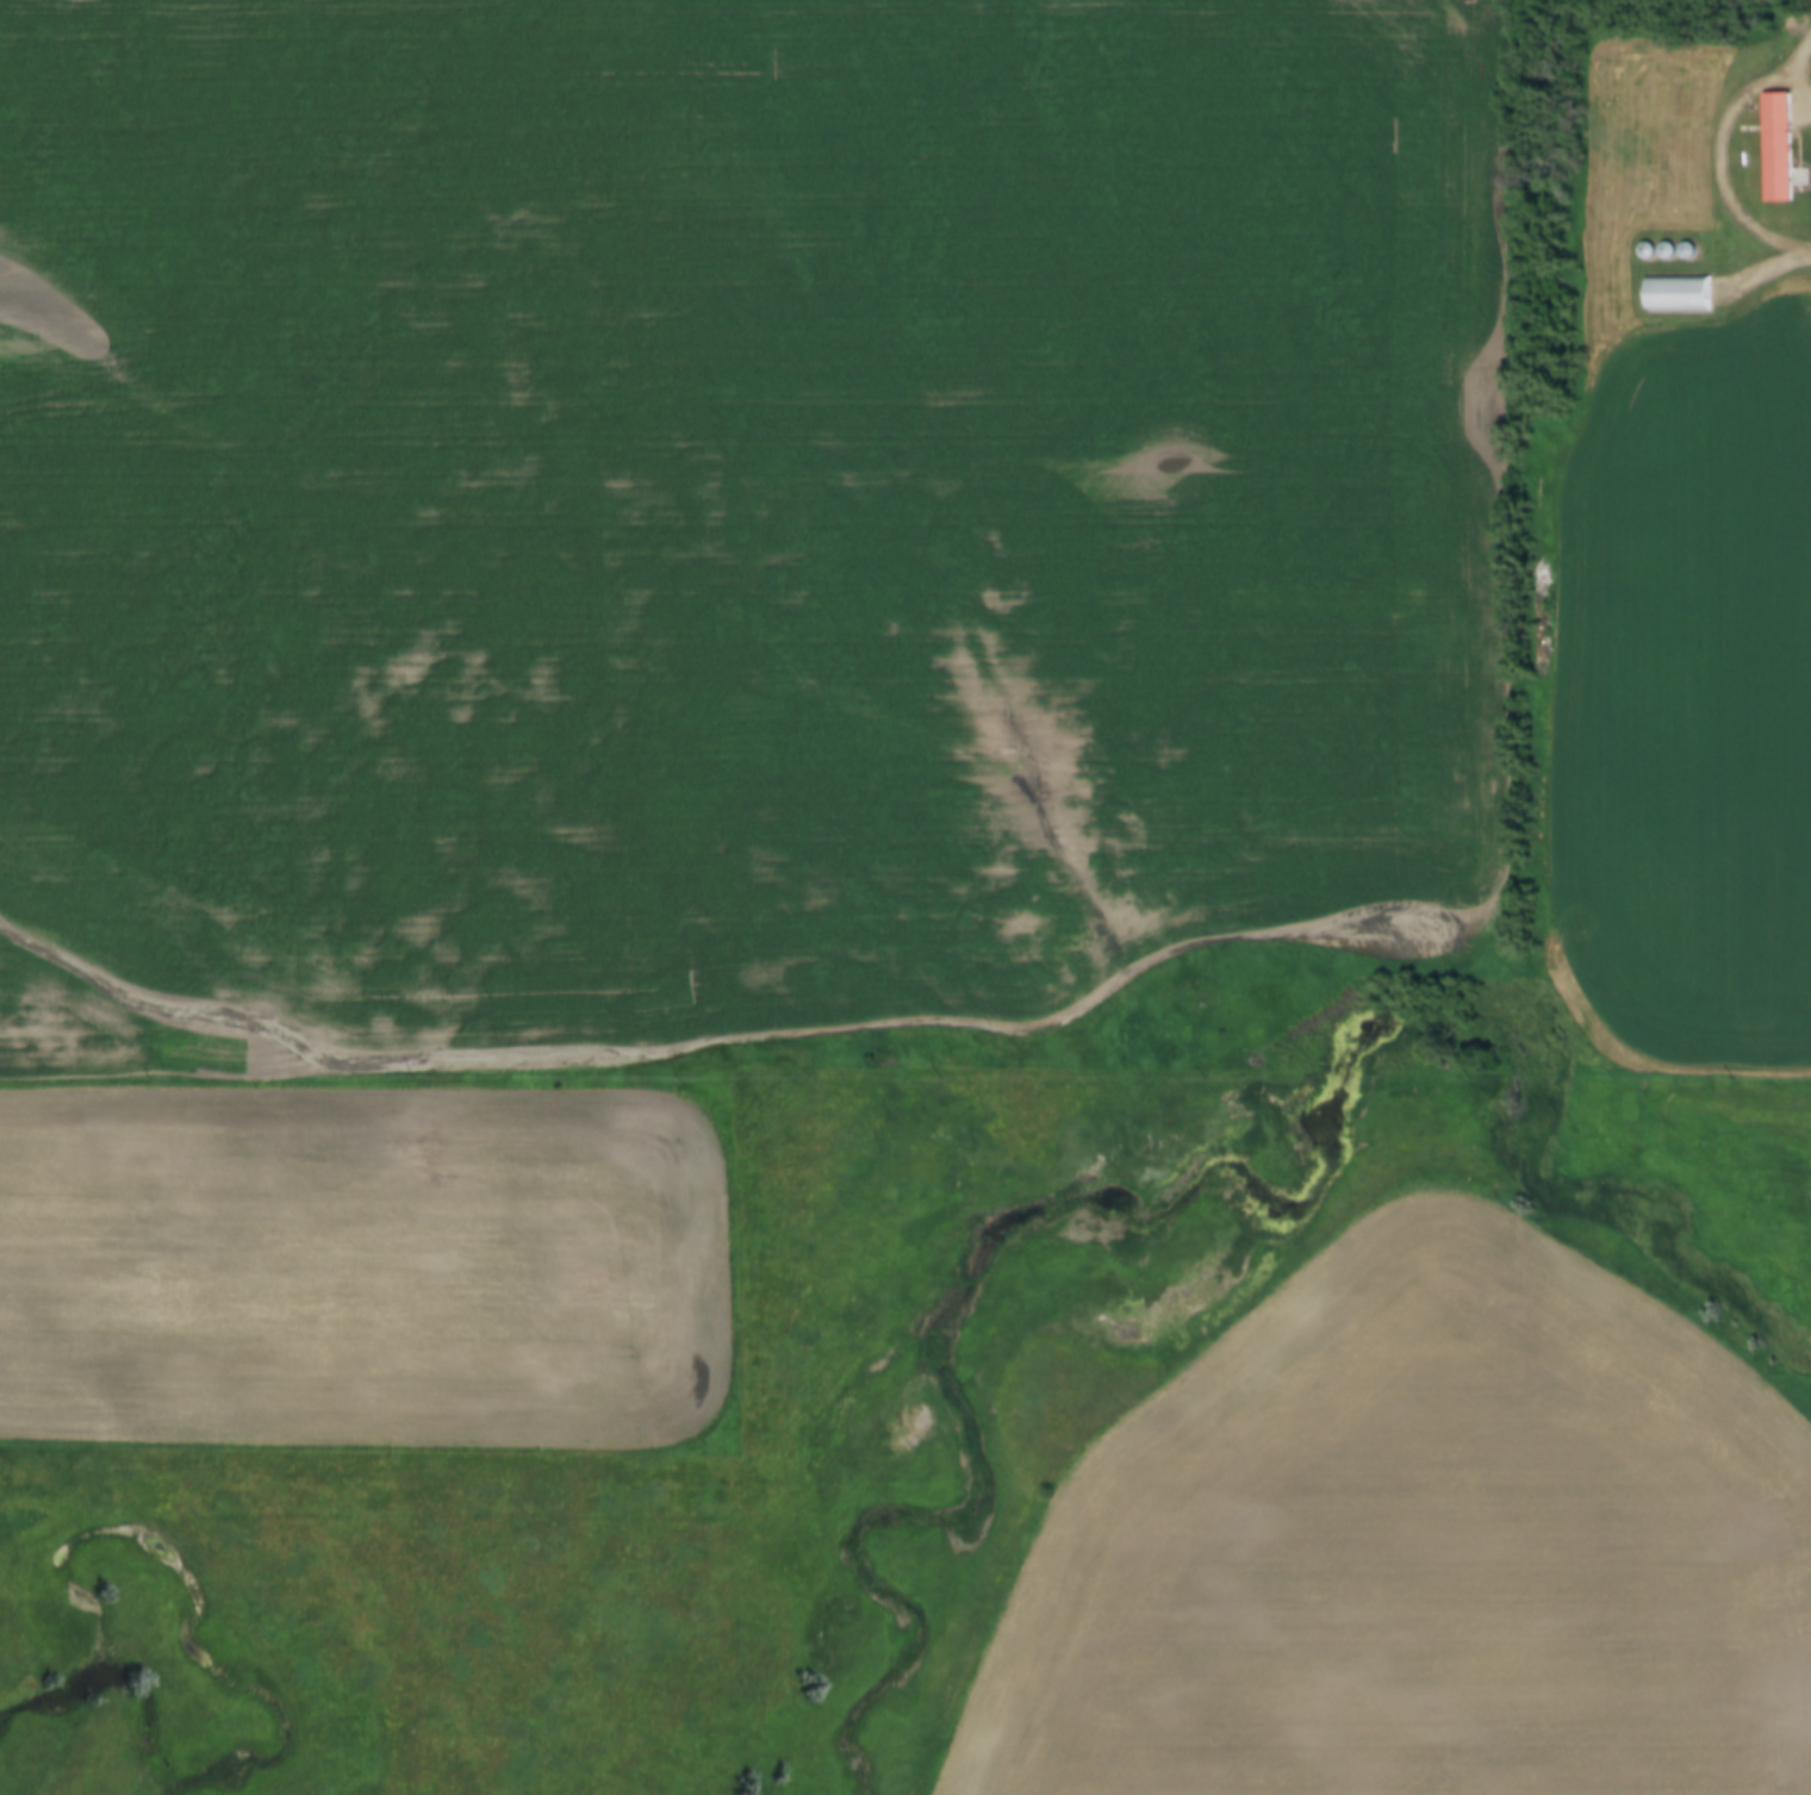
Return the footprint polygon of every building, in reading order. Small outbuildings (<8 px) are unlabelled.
[(1795,53),(1804,58),(1810,45),(1810,23),(1795,53)] [(1760,202),(1786,202),(1786,95),(1760,95),(1760,202)] [(1709,277),(1641,277),(1641,312),(1709,312),(1709,277)]
